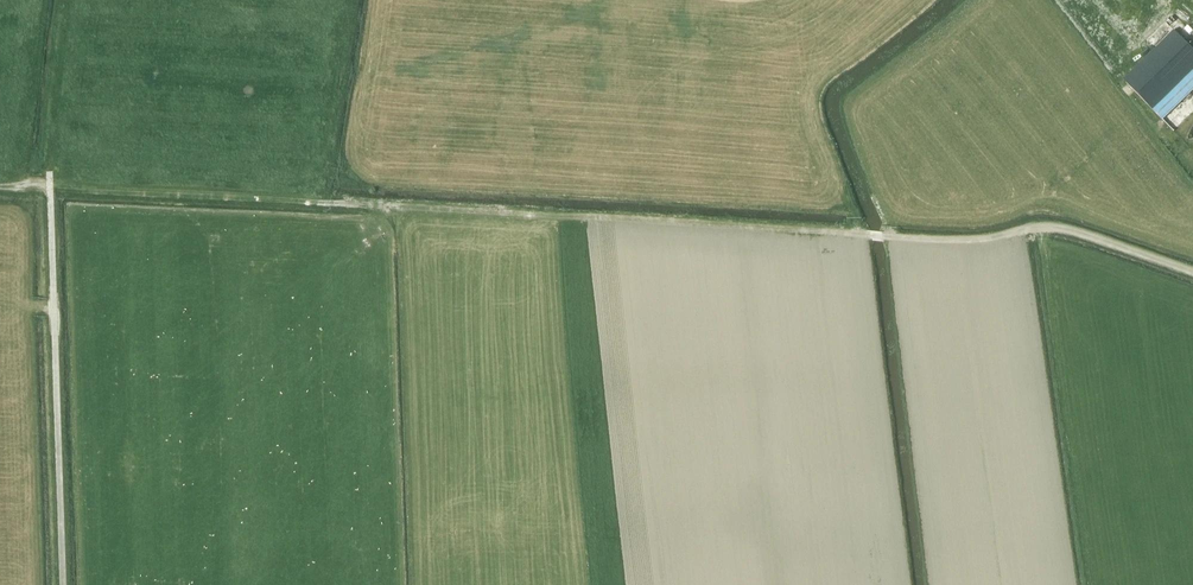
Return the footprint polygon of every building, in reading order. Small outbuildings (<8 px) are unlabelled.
[(1174,31),(1123,81),(1152,110),(1161,120),(1174,133),(1192,115),(1192,51),(1174,31)]
